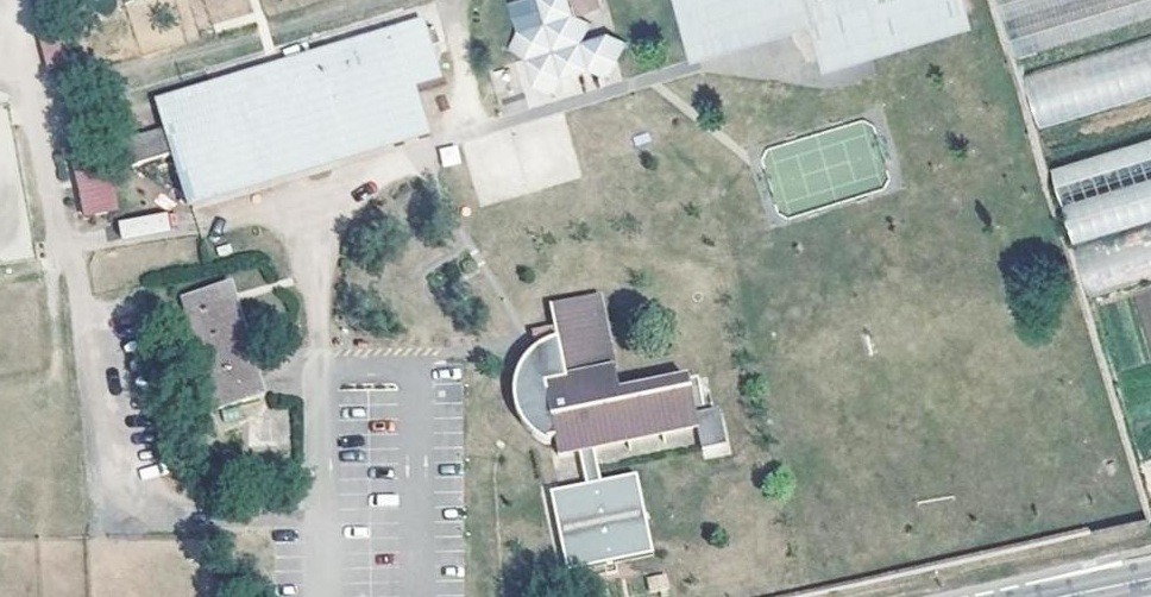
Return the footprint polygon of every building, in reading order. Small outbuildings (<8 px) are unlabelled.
[(515,26),(530,80),(611,59),(604,30),(577,35),(566,0),(536,0),(540,20),(515,26)] [(681,13),(724,0),(677,0),(681,13)] [(681,13),(694,58),(812,22),(806,0),(724,0),(681,13)] [(887,0),(806,0),(812,22),(887,0)] [(812,22),(826,69),(975,24),(967,0),(887,0),(812,22)] [(1023,57),(1150,18),(1150,0),(1006,0),(1023,57)] [(180,148),(411,80),(433,74),(424,43),(434,41),(429,24),(164,102),(171,125),(126,138),(133,161),(180,148)] [(66,65),(60,32),(40,36),(45,68),(66,65)] [(1022,74),(1037,127),(1150,96),(1150,38),(1022,74)] [(411,80),(180,148),(196,204),(428,136),(411,80)] [(1061,171),(1084,245),(1150,223),(1150,141),(1061,171)] [(457,144),(438,148),(442,166),(461,162),(457,144)] [(101,148),(83,152),(88,173),(106,169),(101,148)] [(107,174),(84,180),(91,206),(114,200),(107,174)] [(165,211),(118,220),(122,240),(169,230),(165,211)] [(1094,303),(1150,491),(1150,286),(1094,303)] [(231,288),(216,292),(222,306),(235,303),(231,288)] [(246,387),(257,384),(235,303),(222,306),(216,292),(185,300),(218,408),(250,400),(246,387)] [(555,335),(533,339),(538,358),(520,370),(514,380),(510,390),(512,416),(523,436),(530,443),(541,450),(550,453),(547,443),(555,442),(559,460),(694,429),(683,383),(621,397),(597,299),(549,310),(555,335)] [(246,387),(250,400),(261,397),(257,384),(246,387)] [(566,570),(653,551),(635,470),(548,489),(566,570)]
